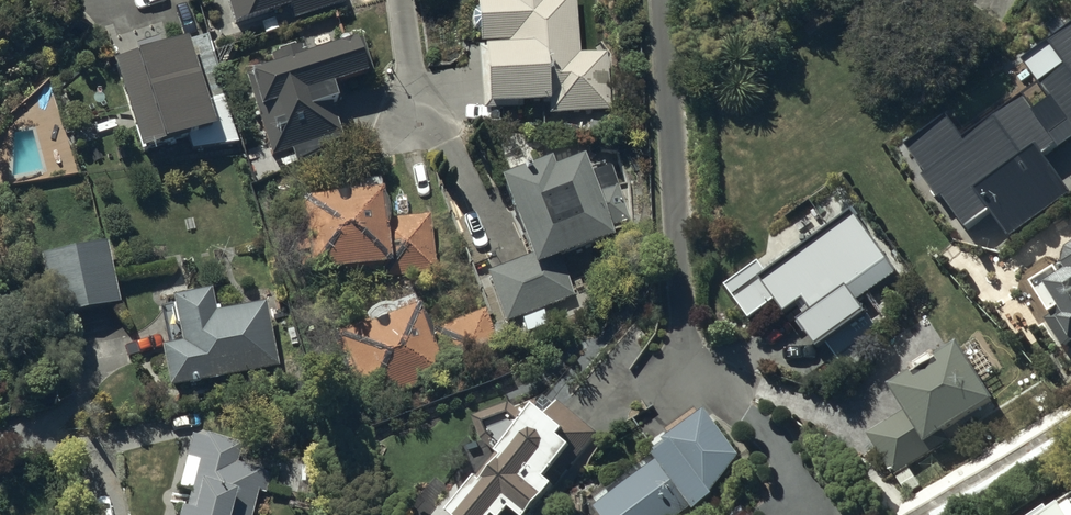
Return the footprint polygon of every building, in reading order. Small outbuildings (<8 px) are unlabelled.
[(236,19),(291,2),(296,17),(349,0),(230,0),(236,19)] [(577,0),(479,0),(482,39),(486,39),(486,42),(479,42),(483,106),(523,103),(522,95),(546,93),(546,98),(549,98),(550,110),(612,106),(608,47),(580,49),(577,0)] [(187,127),(192,144),(240,140),(205,32),(192,36),(190,28),(117,48),(145,140),(187,127)] [(272,60),(252,67),(264,99),(257,101),(274,152),(293,145),(298,159),(346,139),(342,128),(343,128),(331,94),(340,91),(335,78),(371,65),(359,29),(305,48),(302,40),(269,51),(272,60)] [(569,142),(503,167),(534,250),(488,266),(507,318),(575,294),(559,249),(615,227),(614,225),(631,219),(609,162),(593,168),(586,148),(573,153),(569,142)] [(382,180),(303,191),(312,264),(384,256),(386,275),(438,269),(430,209),(386,215),(382,180)] [(106,237),(42,249),(54,312),(118,300),(106,237)] [(1068,239),(1066,255),(1032,276),(1053,309),(1046,314),(1065,345),(1070,341),(1070,237),(1068,239)] [(163,302),(170,338),(162,339),(171,382),(277,361),(265,299),(216,308),(211,284),(174,291),(176,300),(163,302)] [(431,327),(419,294),(340,324),(354,364),(336,371),(347,403),(501,346),(487,307),(431,327)] [(959,333),(891,374),(910,404),(870,429),(894,472),(949,435),(942,424),(995,389),(959,333)] [(449,508),(457,514),(534,514),(598,435),(560,404),(550,411),(535,400),(525,414),(510,404),(477,416),(483,438),(503,455),(482,478),(478,475),(449,508)] [(596,501),(606,514),(676,514),(715,483),(741,447),(706,401),(668,429),(671,433),(655,444),(661,452),(596,501)] [(269,446),(192,427),(180,482),(192,485),(188,499),(183,499),(180,512),(192,514),(191,514),(250,514),(269,446)] [(1020,514),(1070,514),(1070,492),(1064,497),(1061,493),(1050,500),(1047,496),(1020,514)] [(753,506),(742,514),(761,514),(753,506)]
